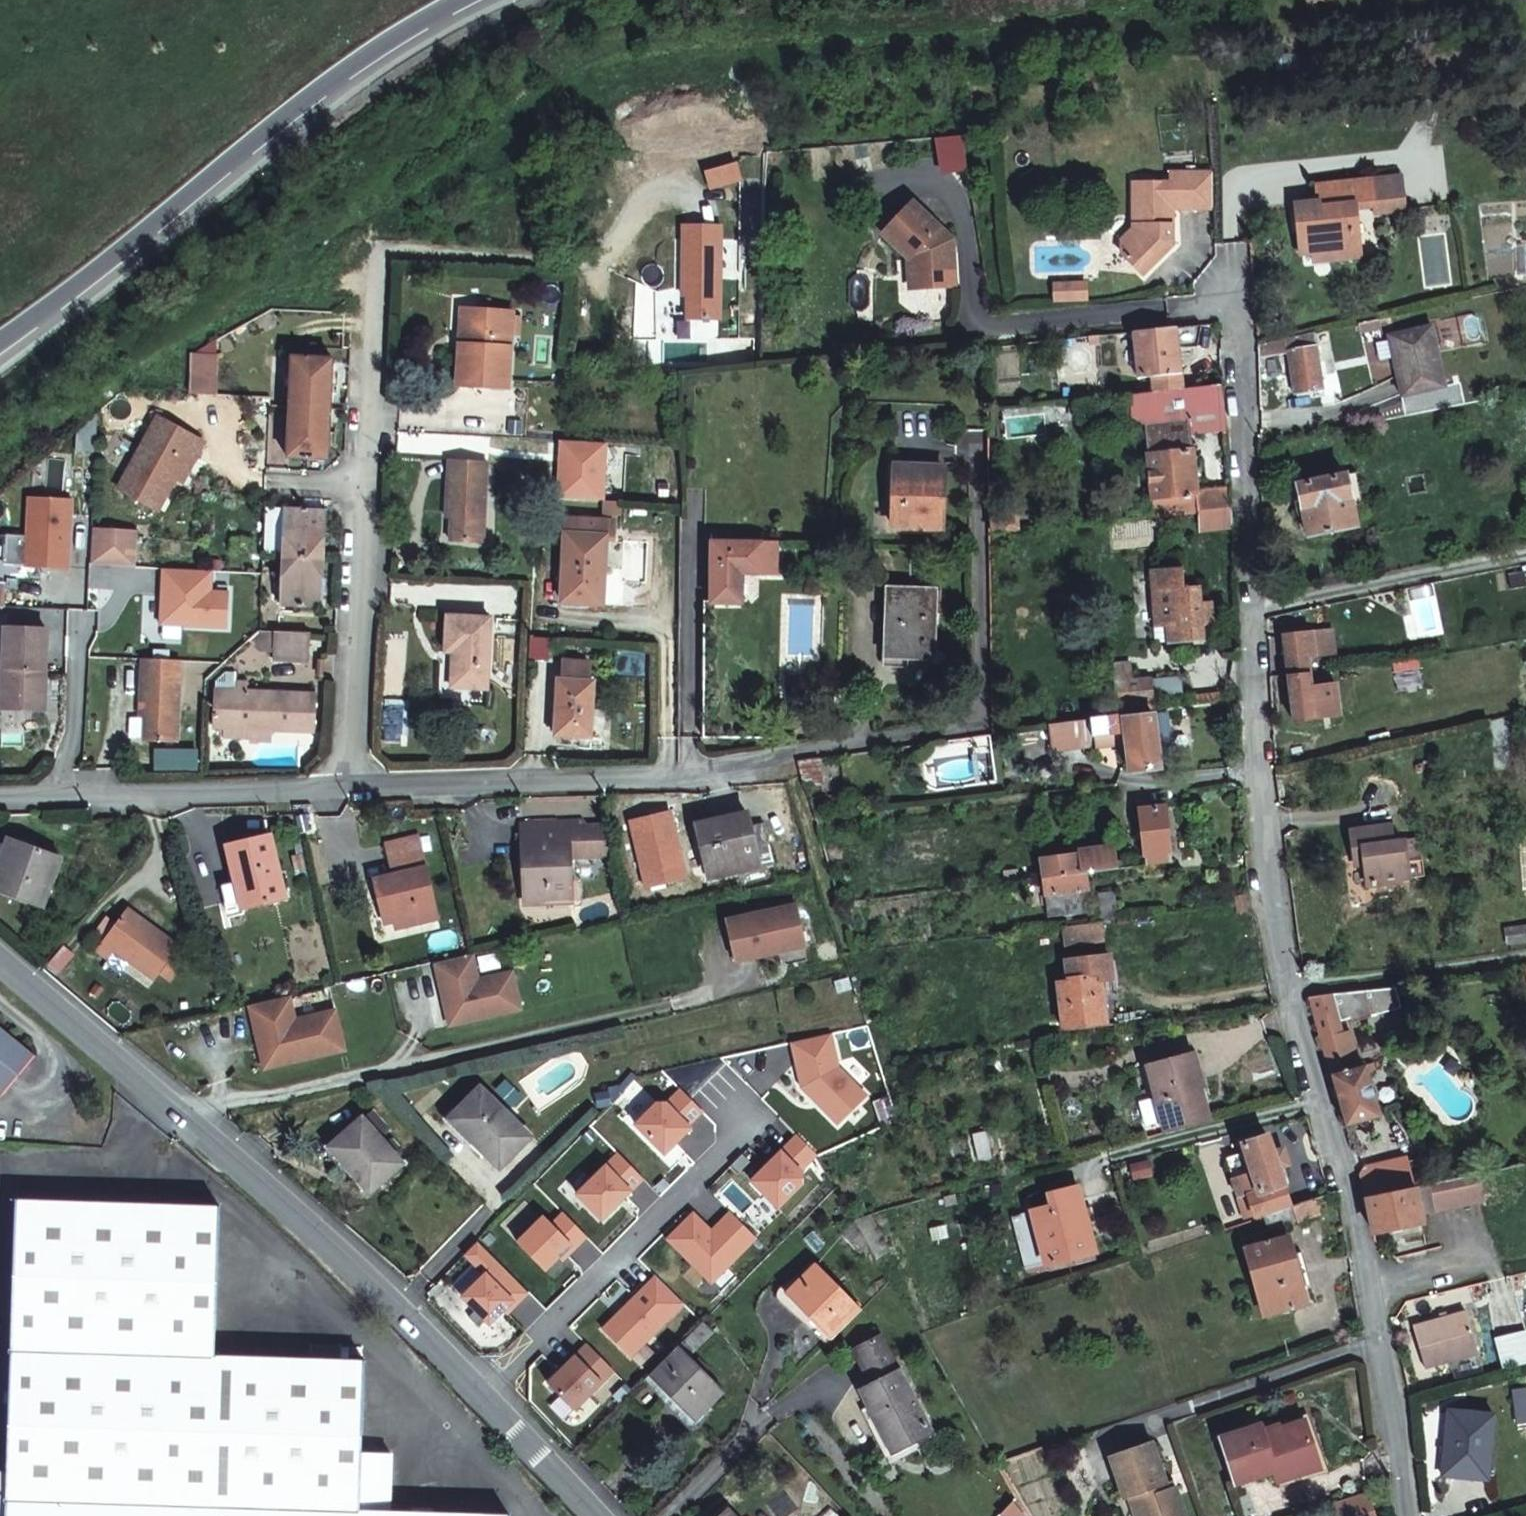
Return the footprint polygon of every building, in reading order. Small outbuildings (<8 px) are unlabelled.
[(1354,182),(1355,199),(1356,207),(1373,203),(1375,214),(1407,210),(1405,188),(1404,182),(1402,171),(1353,177),(1354,182)] [(1165,176),(1166,180),(1166,185),(1205,181),(1204,172),(1165,176)] [(1356,207),(1355,199),(1354,182),(1353,177),(1315,181),(1318,201),(1295,204),(1296,212),(1297,223),(1311,221),(1315,251),(1316,262),(1361,255),(1356,207)] [(741,199),(736,180),(706,188),(710,206),(741,199)] [(1121,246),(1122,258),(1130,265),(1143,278),(1154,265),(1164,254),(1170,247),(1166,211),(1207,207),(1205,181),(1166,185),(1128,189),(1132,234),(1121,246)] [(925,270),(925,276),(926,291),(962,287),(961,273),(960,264),(958,238),(928,212),(917,203),(906,214),(889,234),(913,257),(914,263),(915,271),(925,270)] [(1299,253),(1315,251),(1311,221),(1297,223),(1299,253)] [(1426,290),(1453,287),(1450,268),(1446,232),(1420,235),(1426,290)] [(680,243),(680,258),(720,258),(720,244),(680,243)] [(902,263),(903,272),(915,271),(914,263),(913,257),(901,258),(902,263)] [(720,330),(720,258),(680,258),(680,261),(680,307),(687,307),(686,317),(687,330),(720,330)] [(916,278),(917,292),(926,291),(925,276),(916,278)] [(1091,278),(1056,282),(1058,302),(1093,298),(1091,278)] [(512,308),(470,306),(469,342),(459,342),(458,377),(458,382),(508,384),(512,308)] [(459,342),(469,342),(470,306),(460,306),(459,342)] [(1379,317),(1361,320),(1363,327),(1372,325),(1373,322),(1379,321),(1379,317)] [(1163,382),(1163,384),(1175,382),(1180,382),(1178,352),(1192,350),(1189,327),(1135,334),(1139,381),(1162,379),(1163,382)] [(1430,327),(1387,337),(1401,384),(1404,394),(1445,383),(1430,327)] [(1323,396),(1321,384),(1315,331),(1260,343),(1260,358),(1292,352),(1296,391),(1300,391),(1301,399),(1323,396)] [(332,375),(333,357),(293,355),(288,456),(328,459),(332,375)] [(1181,390),(1180,382),(1175,382),(1163,384),(1164,392),(1181,390)] [(1145,422),(1154,510),(1155,516),(1161,515),(1199,510),(1191,431),(1224,428),(1221,385),(1181,390),(1164,392),(1132,396),(1134,413),(1145,422)] [(183,478),(194,454),(201,456),(209,437),(164,416),(128,490),(169,508),(172,502),(183,478)] [(201,456),(194,454),(183,478),(189,480),(201,456)] [(443,460),(443,477),(451,477),(451,461),(443,460)] [(486,463),(451,461),(451,477),(443,477),(442,504),(442,509),(449,509),(449,518),(448,542),(481,544),(486,463)] [(894,508),(894,532),(942,534),(942,508),(943,470),(894,470),(894,508)] [(1366,486),(1361,471),(1347,474),(1353,504),(1369,500),(1366,486)] [(1299,486),(1304,511),(1307,526),(1309,537),(1357,526),(1355,512),(1353,504),(1347,474),(1299,486)] [(1230,489),(1209,491),(1211,509),(1232,507),(1230,489)] [(285,500),(267,498),(267,502),(264,554),(282,555),(322,557),(325,509),(322,508),(322,503),(322,496),(286,495),(285,500)] [(673,502),(666,503),(666,506),(665,517),(674,517),(673,502)] [(1211,509),(1211,511),(1213,530),(1232,528),(1232,507),(1211,509)] [(997,533),(1015,531),(1014,516),(996,518),(997,533)] [(555,603),(596,606),(600,540),(608,540),(609,524),(560,520),(555,603)] [(86,530),(84,564),(106,565),(108,531),(86,530)] [(755,531),(756,538),(758,538),(773,536),(772,530),(758,531),(755,531)] [(130,567),(132,531),(108,531),(106,565),(130,567)] [(757,567),(777,566),(775,551),(773,536),(758,538),(756,538),(711,542),(716,601),(707,602),(720,737),(754,734),(770,734),(766,677),(760,598),(756,598),(740,599),(739,591),(737,569),(757,567)] [(322,557),(282,555),(280,588),(279,603),(320,604),(322,557)] [(1173,624),(1181,624),(1182,643),(1202,641),(1202,635),(1211,634),(1209,606),(1201,606),(1200,596),(1199,591),(1186,591),(1184,569),(1167,570),(1170,595),(1173,624)] [(1156,595),(1158,626),(1173,624),(1170,595),(1167,570),(1154,571),(1156,595)] [(934,593),(934,587),(891,585),(888,658),(932,660),(934,593)] [(817,593),(792,596),(797,646),(822,643),(817,593)] [(452,655),(450,674),(449,689),(481,692),(482,674),(487,622),(445,618),(442,655),(452,655)] [(1158,626),(1159,644),(1175,643),(1173,624),(1158,626)] [(1173,624),(1175,643),(1182,643),(1181,624),(1173,624)] [(1326,626),(1308,629),(1312,648),(1329,644),(1326,626)] [(270,655),(307,657),(308,628),(271,627),(270,655)] [(23,708),(24,706),(30,706),(31,692),(43,691),(44,671),(45,629),(3,629),(0,708),(23,708)] [(1282,633),(1285,653),(1289,681),(1294,720),(1315,717),(1311,688),(1310,682),(1306,654),(1313,652),(1312,648),(1308,629),(1282,633)] [(143,644),(143,659),(137,659),(136,672),(136,690),(142,691),(142,700),(141,725),(175,725),(178,645),(143,644)] [(1329,644),(1312,648),(1313,652),(1330,650),(1329,644)] [(1152,701),(1149,680),(1145,680),(1135,681),(1134,680),(1132,662),(1115,663),(1122,716),(1153,712),(1152,701)] [(561,684),(555,684),(552,740),(589,743),(592,686),(586,685),(587,668),(562,667),(561,684)] [(1152,701),(1181,698),(1179,680),(1179,677),(1149,680),(1152,701)] [(226,688),(226,681),(215,680),(213,722),(310,727),(312,685),(302,684),(301,692),(226,688)] [(1318,687),(1322,716),(1340,713),(1336,684),(1318,687)] [(1311,688),(1315,717),(1322,716),(1318,687),(1311,688)] [(43,691),(31,692),(30,706),(42,706),(43,691)] [(1220,700),(1219,692),(1196,695),(1197,703),(1220,700)] [(1153,712),(1122,716),(1125,733),(1126,743),(1131,784),(1174,779),(1168,721),(1155,723),(1153,712)] [(1093,736),(1125,733),(1122,716),(1091,720),(1093,736)] [(1126,743),(1125,733),(1093,736),(1091,720),(1050,726),(1052,746),(1094,741),(1095,746),(1126,743)] [(823,756),(795,760),(802,784),(832,781),(823,756)] [(629,794),(612,797),(619,832),(636,828),(629,794)] [(1162,806),(1139,808),(1145,867),(1169,864),(1162,806)] [(702,846),(711,877),(770,862),(758,818),(742,822),(740,813),(691,825),(696,849),(702,846)] [(591,856),(589,844),(577,822),(514,823),(515,898),(515,903),(565,901),(563,857),(591,856)] [(589,844),(591,856),(605,856),(598,822),(577,822),(589,844)] [(1363,855),(1364,866),(1368,887),(1401,882),(1401,877),(1399,865),(1409,864),(1406,841),(1394,842),(1392,825),(1351,831),(1354,855),(1363,855)] [(374,898),(379,917),(382,929),(430,918),(425,897),(409,836),(377,844),(386,876),(358,884),(362,897),(363,901),(374,898)] [(213,892),(214,896),(220,918),(277,902),(275,896),(261,840),(217,850),(228,887),(213,892)] [(711,877),(702,846),(696,849),(703,880),(711,877)] [(1090,874),(1117,870),(1114,847),(1078,851),(1078,855),(1043,860),(1046,879),(1063,877),(1090,874)] [(38,884),(44,864),(1,848),(0,851),(0,898),(31,909),(38,884)] [(1356,866),(1364,866),(1363,855),(1354,855),(1356,866)] [(52,866),(44,864),(38,884),(45,886),(52,866)] [(1409,864),(1399,865),(1401,877),(1411,875),(1409,864)] [(1063,877),(1046,879),(1048,903),(1050,916),(1067,915),(1065,894),(1063,877)] [(1081,925),(1097,923),(1094,903),(1093,896),(1078,898),(1081,925)] [(368,920),(379,917),(374,898),(363,901),(368,920)] [(599,902),(565,908),(568,925),(603,920),(599,902)] [(789,904),(717,918),(720,929),(790,913),(789,904)] [(720,929),(727,962),(797,947),(790,913),(720,929)] [(118,916),(88,958),(99,967),(108,956),(149,986),(171,955),(118,916)] [(1062,947),(1104,942),(1102,922),(1097,923),(1081,925),(1059,928),(1062,947)] [(1507,929),(1510,943),(1525,941),(1525,927),(1507,929)] [(1057,985),(1062,1030),(1104,1027),(1102,989),(1101,980),(1110,980),(1108,956),(1068,960),(1070,984),(1057,985)] [(426,966),(430,983),(433,998),(435,1001),(441,999),(443,1008),(437,1011),(441,1029),(512,1011),(505,981),(503,974),(469,982),(463,957),(426,966)] [(1375,1115),(1373,1108),(1376,1108),(1385,1105),(1373,1062),(1356,1066),(1354,1060),(1349,1062),(1351,1067),(1345,1069),(1335,1036),(1344,1034),(1332,994),(1309,997),(1341,1108),(1346,1124),(1375,1115)] [(435,1001),(437,1011),(443,1008),(441,999),(435,1001)] [(244,1011),(253,1049),(259,1047),(266,1073),(339,1055),(329,1016),(289,1026),(283,1001),(244,1011)] [(10,1089),(43,1047),(0,1015),(0,1082),(10,1089)] [(253,1049),(260,1074),(266,1073),(259,1047),(253,1049)] [(1202,1054),(1190,1057),(1199,1089),(1211,1086),(1202,1054)] [(1187,1131),(1209,1125),(1204,1107),(1199,1089),(1190,1057),(1146,1069),(1157,1106),(1165,1136),(1187,1131)] [(524,1136),(498,1112),(475,1089),(464,1100),(450,1115),(456,1121),(474,1138),(470,1143),(495,1166),(524,1136)] [(610,1106),(607,1095),(597,1097),(597,1101),(598,1108),(610,1106)] [(365,1113),(355,1123),(372,1142),(382,1131),(365,1113)] [(396,1167),(372,1142),(355,1123),(328,1146),(353,1173),(347,1179),(365,1198),(396,1167)] [(1233,1159),(1250,1213),(1252,1218),(1290,1205),(1277,1170),(1288,1166),(1284,1152),(1273,1155),(1267,1138),(1254,1142),(1252,1136),(1238,1141),(1243,1155),(1233,1159)] [(321,1152),(347,1179),(353,1173),(328,1146),(321,1152)] [(1360,1173),(1368,1199),(1415,1188),(1409,1155),(1365,1167),(1360,1173)] [(1473,1175),(1415,1188),(1368,1199),(1370,1214),(1373,1233),(1422,1224),(1421,1215),(1420,1211),(1478,1199),(1473,1175)] [(1035,1211),(1032,1211),(1043,1263),(1091,1251),(1077,1187),(1046,1195),(1049,1208),(1035,1211)] [(16,1194),(16,1212),(10,1423),(8,1515),(512,1515),(512,1514),(361,1509),(364,1357),(215,1352),(218,1202),(121,1198),(16,1194)] [(1258,1219),(1264,1233),(1318,1214),(1319,1214),(1314,1201),(1277,1214),(1258,1219)] [(1036,1266),(1043,1263),(1032,1211),(1025,1214),(1036,1266)] [(1237,1213),(1219,1219),(1223,1232),(1244,1224),(1240,1212),(1237,1213)] [(843,1231),(858,1248),(866,1242),(854,1222),(843,1231)] [(1305,1304),(1287,1239),(1244,1251),(1262,1315),(1305,1304)] [(823,1344),(853,1313),(834,1295),(807,1269),(778,1301),(823,1344)] [(1474,1355),(1462,1314),(1410,1329),(1422,1370),(1474,1355)] [(856,1349),(871,1380),(871,1382),(859,1388),(890,1449),(891,1449),(929,1430),(882,1333),(858,1344),(856,1349)] [(686,1425),(715,1395),(698,1379),(671,1353),(643,1381),(686,1425)] [(1515,1370),(1511,1355),(1485,1362),(1488,1377),(1515,1370)] [(1511,1393),(1516,1425),(1525,1424),(1525,1391),(1511,1393)] [(1491,1418),(1447,1414),(1439,1476),(1483,1481),(1491,1418)] [(1261,1426),(1219,1442),(1234,1485),(1273,1471),(1278,1481),(1319,1467),(1304,1422),(1265,1435),(1261,1426)] [(1109,1460),(1120,1489),(1124,1500),(1131,1498),(1137,1515),(1186,1515),(1175,1485),(1169,1487),(1152,1444),(1109,1460)]
